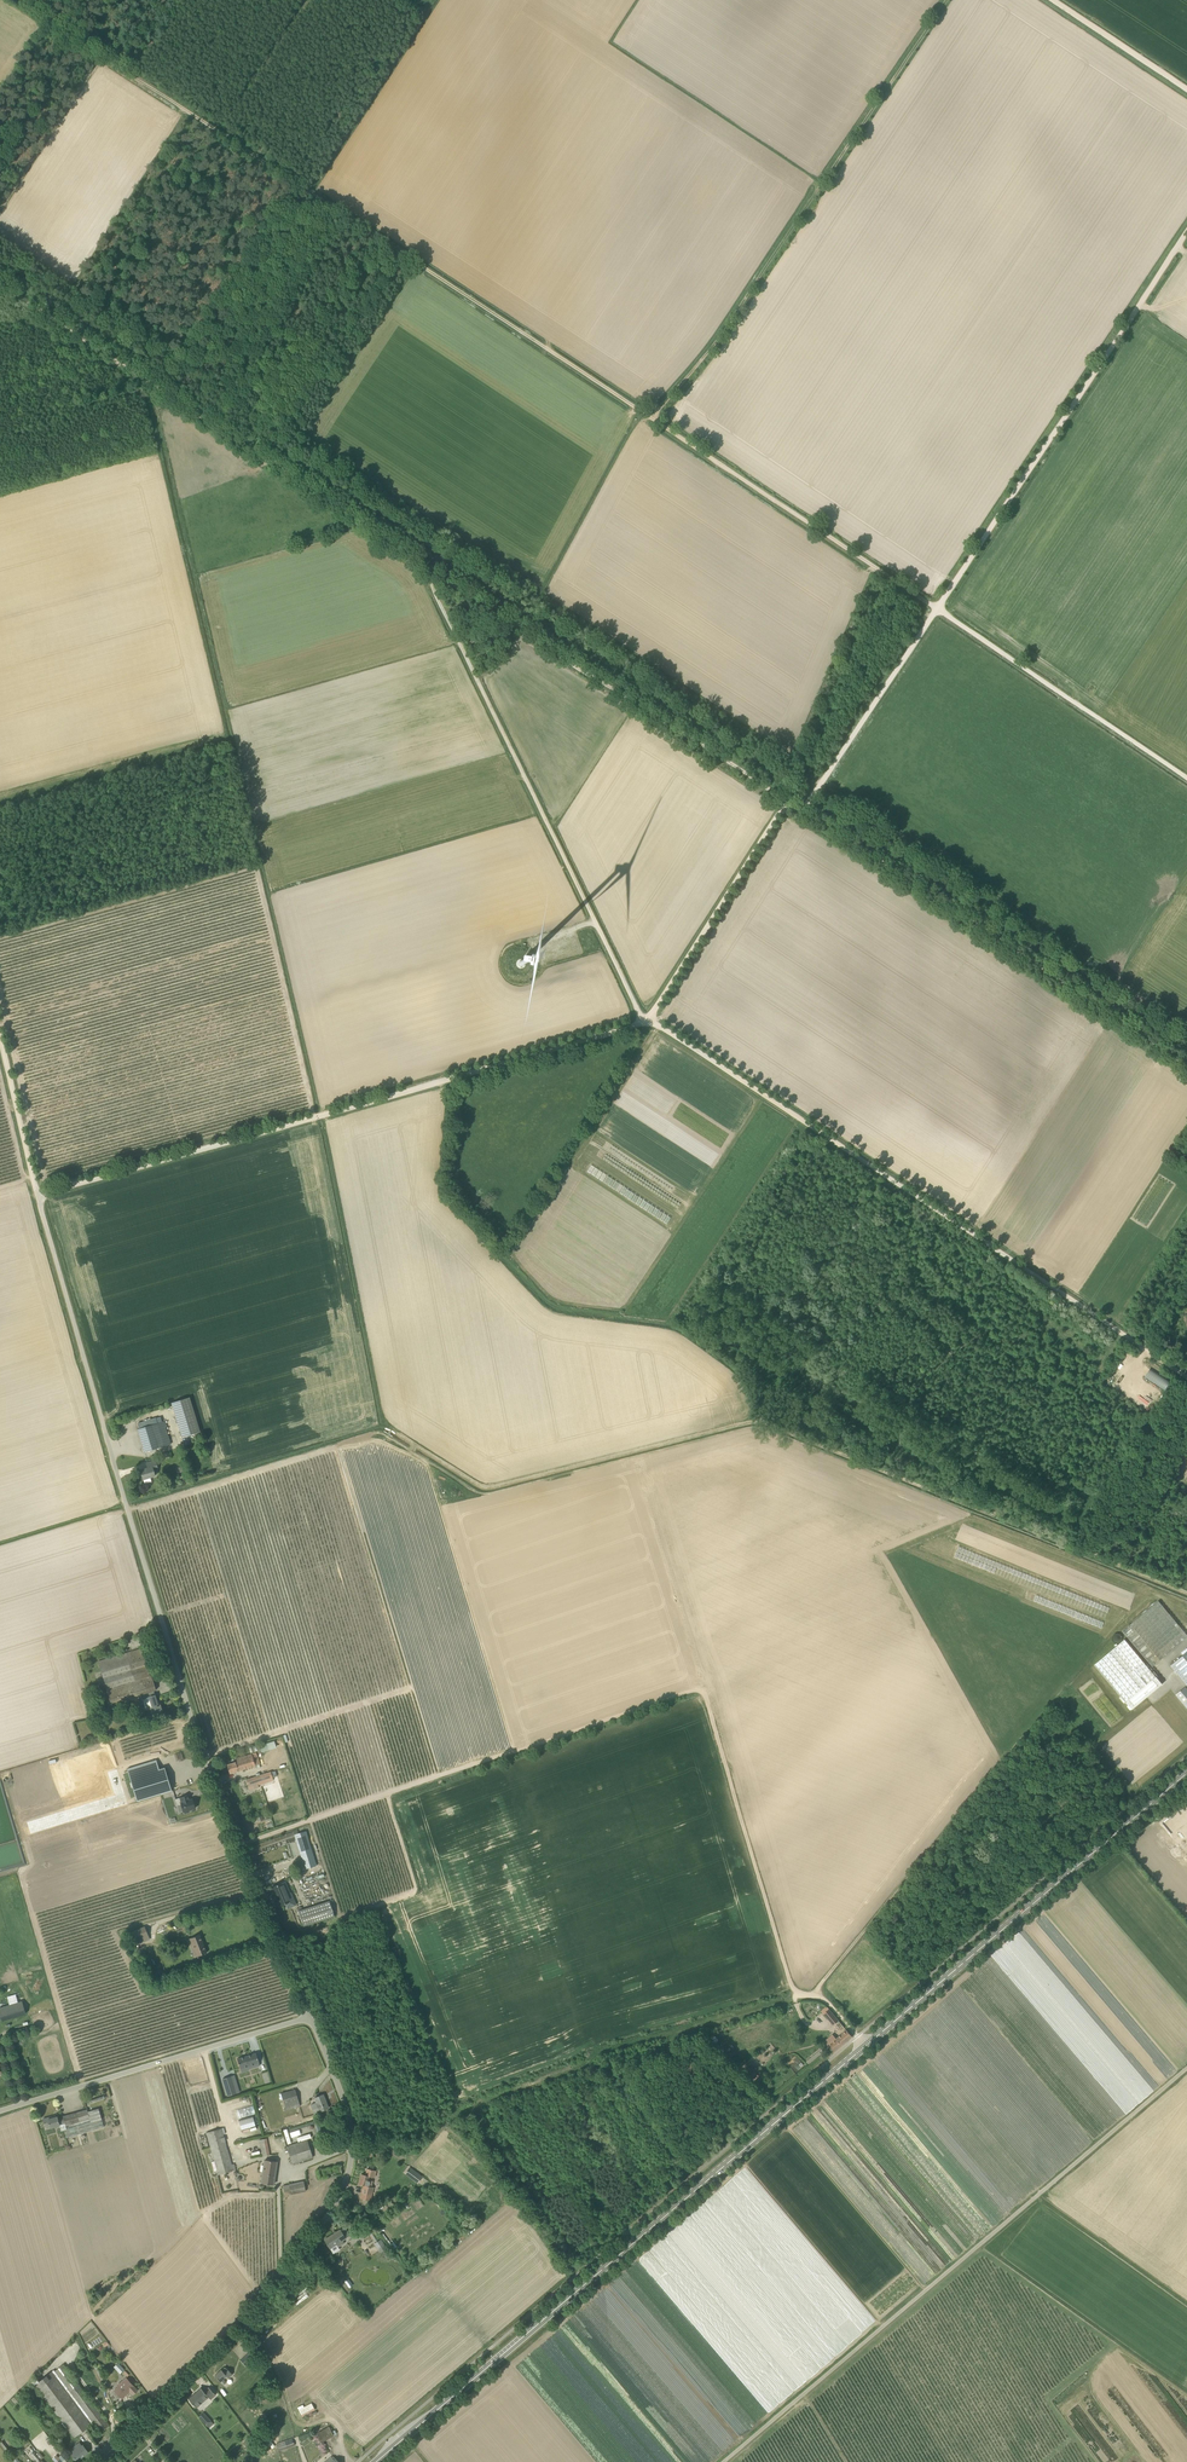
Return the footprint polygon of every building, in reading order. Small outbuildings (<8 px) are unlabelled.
[(1150,1369),(1145,1377),(1165,1390),(1170,1382),(1150,1369)] [(182,1437),(201,1431),(190,1397),(171,1403),(182,1437)] [(157,1423),(155,1418),(137,1424),(139,1429),(157,1423)] [(138,1429),(145,1452),(169,1445),(162,1422),(157,1423),(139,1429),(138,1429)] [(140,1470),(143,1479),(156,1476),(154,1469),(158,1468),(156,1460),(147,1463),(148,1468),(140,1470)] [(1186,1638),(1186,1635),(1158,1601),(1122,1631),(1152,1667),(1186,1638)] [(1096,1663),(1133,1708),(1163,1683),(1126,1638),(1096,1663)] [(113,1710),(140,1701),(140,1699),(149,1697),(155,1695),(154,1691),(156,1690),(143,1648),(98,1661),(113,1710)] [(1170,1665),(1186,1685),(1186,1652),(1170,1665)] [(1185,1687),(1176,1695),(1186,1708),(1186,1689),(1185,1687)] [(158,1706),(155,1695),(149,1697),(152,1707),(150,1708),(153,1717),(163,1714),(160,1705),(158,1706)] [(108,1719),(115,1717),(112,1711),(106,1713),(108,1719)] [(274,1740),(259,1745),(261,1751),(276,1746),(274,1740)] [(230,1773),(260,1764),(257,1755),(252,1756),(252,1754),(237,1759),(237,1761),(227,1764),(230,1773)] [(159,1769),(156,1760),(127,1769),(137,1801),(172,1790),(165,1767),(159,1769)] [(258,1783),(258,1785),(273,1780),(271,1772),(246,1779),(248,1786),(258,1783)] [(190,1799),(189,1794),(175,1799),(177,1805),(181,1804),(183,1811),(184,1811),(185,1813),(189,1811),(189,1810),(195,1808),(192,1799),(190,1799)] [(298,1833),(297,1830),(250,1847),(252,1852),(295,1836),(296,1841),(290,1843),(293,1855),(300,1853),(304,1869),(316,1865),(306,1831),(298,1833)] [(276,1886),(273,1887),(281,1906),(290,1902),(287,1895),(290,1893),(287,1885),(285,1882),(276,1886)] [(304,1927),(335,1916),(329,1900),(298,1910),(304,1927)] [(145,1927),(129,1933),(132,1942),(148,1936),(145,1927)] [(198,1956),(207,1952),(200,1934),(190,1938),(193,1945),(191,1946),(195,1957),(198,1956)] [(22,2001),(0,2007),(0,2015),(2,2021),(26,2014),(22,2001)] [(833,2025),(838,2020),(829,2009),(824,2014),(833,2025)] [(834,2052),(853,2036),(847,2030),(828,2046),(834,2052)] [(252,2047),(234,2052),(237,2062),(244,2060),(245,2063),(256,2059),(255,2057),(255,2056),(252,2047)] [(821,2049),(806,2062),(808,2065),(824,2052),(821,2049)] [(232,2076),(222,2079),(227,2096),(237,2093),(232,2076)] [(281,2093),(286,2110),(300,2106),(295,2089),(281,2093)] [(310,2104),(314,2113),(329,2108),(323,2094),(315,2098),(316,2102),(310,2104)] [(233,2108),(251,2105),(249,2096),(232,2099),(233,2108)] [(236,2110),(238,2118),(255,2113),(253,2105),(236,2110)] [(104,2127),(99,2108),(88,2111),(87,2109),(63,2116),(64,2118),(58,2120),(57,2116),(53,2118),(53,2116),(43,2119),(45,2124),(49,2123),(50,2127),(59,2125),(61,2131),(64,2130),(67,2138),(104,2127)] [(239,2120),(241,2129),(255,2125),(253,2116),(239,2120)] [(232,2164),(222,2128),(206,2132),(218,2175),(236,2169),(234,2163),(232,2164)] [(290,2132),(292,2137),(301,2134),(299,2129),(290,2132)] [(310,2134),(297,2138),(298,2142),(311,2138),(310,2134)] [(262,2156),(270,2154),(267,2138),(259,2140),(262,2156)] [(292,2164),(313,2157),(307,2140),(287,2147),(292,2164)] [(261,2183),(273,2185),(277,2161),(265,2159),(261,2183)] [(418,2172),(414,2170),(412,2168),(411,2169),(407,2174),(413,2179),(414,2178),(418,2172)] [(368,2169),(366,2175),(361,2174),(359,2184),(364,2185),(361,2198),(371,2201),(372,2194),(368,2193),(371,2180),(368,2179),(369,2176),(374,2177),(376,2171),(368,2169)] [(285,2195),(306,2190),(304,2181),(289,2184),(282,2186),(285,2195)] [(350,2235),(345,2227),(340,2230),(325,2240),(330,2248),(336,2244),(338,2247),(341,2245),(341,2244),(344,2241),(343,2239),(350,2235)] [(380,2252),(387,2247),(381,2238),(378,2241),(371,2230),(369,2231),(376,2242),(374,2243),(380,2252)] [(255,2358),(260,2354),(256,2347),(250,2352),(240,2360),(245,2366),(255,2358)] [(116,2366),(122,2372),(123,2371),(124,2370),(122,2367),(118,2363),(116,2366)] [(109,2425),(63,2364),(55,2371),(101,2432),(109,2425)] [(227,2368),(226,2367),(222,2370),(221,2369),(215,2375),(224,2385),(226,2382),(224,2379),(227,2375),(229,2378),(233,2374),(227,2368)] [(91,2424),(52,2371),(38,2382),(35,2378),(32,2381),(74,2437),(92,2424),(91,2424)] [(120,2398),(121,2397),(129,2390),(133,2394),(137,2390),(127,2379),(123,2382),(122,2381),(118,2385),(119,2386),(115,2390),(118,2393),(117,2395),(120,2398)] [(201,2388),(189,2399),(197,2408),(209,2396),(211,2398),(215,2394),(209,2387),(204,2391),(201,2388)] [(302,2417),(315,2410),(312,2402),(298,2409),(302,2417)] [(204,2412),(198,2417),(209,2428),(214,2423),(204,2412)] [(332,2431),(329,2426),(316,2434),(321,2442),(337,2433),(335,2430),(332,2431)] [(272,2448),(275,2446),(268,2436),(265,2438),(272,2448)] [(279,2450),(295,2444),(293,2438),(277,2443),(279,2450)] [(82,2446),(80,2443),(69,2450),(75,2459),(80,2455),(81,2457),(88,2452),(83,2445),(82,2446)] [(33,2449),(31,2451),(33,2453),(31,2454),(38,2461),(44,2461),(33,2449)]
